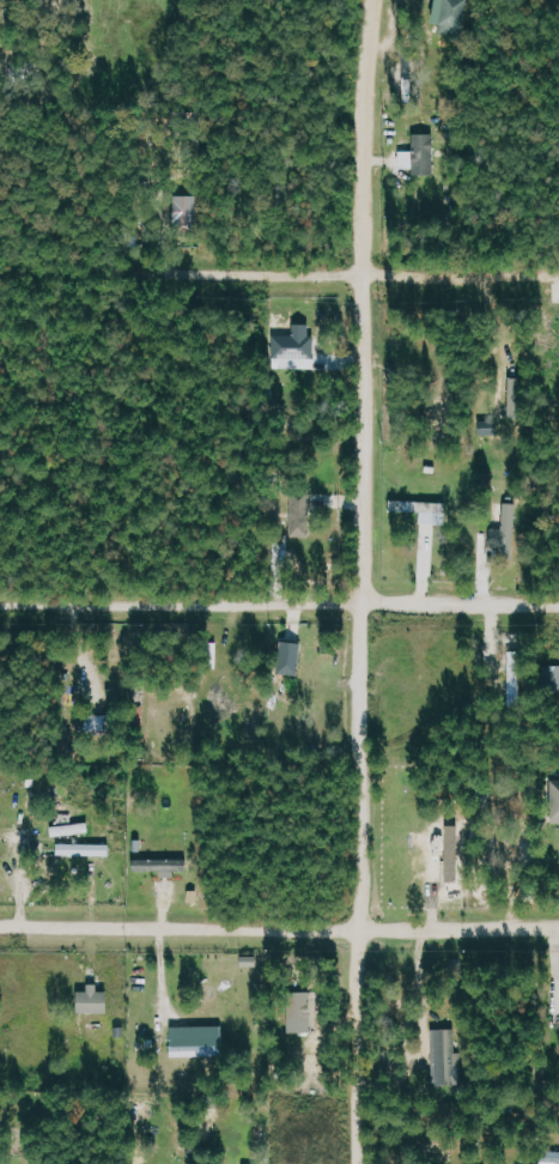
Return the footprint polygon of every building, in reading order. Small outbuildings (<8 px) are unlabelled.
[(436,23),(467,28),(471,0),(439,0),(436,23)] [(437,175),(436,133),(414,134),(414,151),(401,151),(402,169),(414,169),(415,176),(437,175)] [(196,227),(196,195),(171,195),(171,227),(196,227)] [(271,336),(271,359),(278,359),(278,368),(299,368),(299,361),(308,361),(308,368),(316,367),(315,336),(311,336),(311,325),(294,325),(294,335),(271,336)] [(522,378),(509,377),(507,419),(520,420),(522,378)] [(482,434),(499,434),(499,422),(483,421),(482,434)] [(332,493),(290,494),(291,536),(309,536),(308,509),(332,509),(332,493)] [(448,524),(448,501),(390,500),(390,511),(421,512),(421,523),(448,524)] [(490,551),(517,552),(519,503),(505,502),(504,528),(491,528),(490,551)] [(323,640),(311,640),(310,664),(322,664),(323,640)] [(281,673),(302,674),(302,642),(282,641),(281,673)] [(89,730),(111,731),(111,717),(99,717),(99,720),(90,720),(89,730)] [(447,881),(460,881),(460,869),(469,869),(469,826),(448,825),(447,881)] [(33,831),(0,830),(0,840),(32,842),(33,831)] [(112,844),(60,843),(60,856),(112,857),(112,844)] [(133,871),(163,870),(163,877),(177,877),(177,870),(190,870),(190,858),(133,859),(133,871)] [(80,1013),(111,1013),(111,991),(101,991),(101,983),(91,983),(91,991),(80,991),(80,1013)] [(291,1032),(315,1032),(313,991),(290,992),(291,1032)] [(173,1027),(174,1057),(226,1056),(225,1026),(173,1027)] [(458,1029),(433,1029),(434,1085),(459,1084),(458,1029)]
